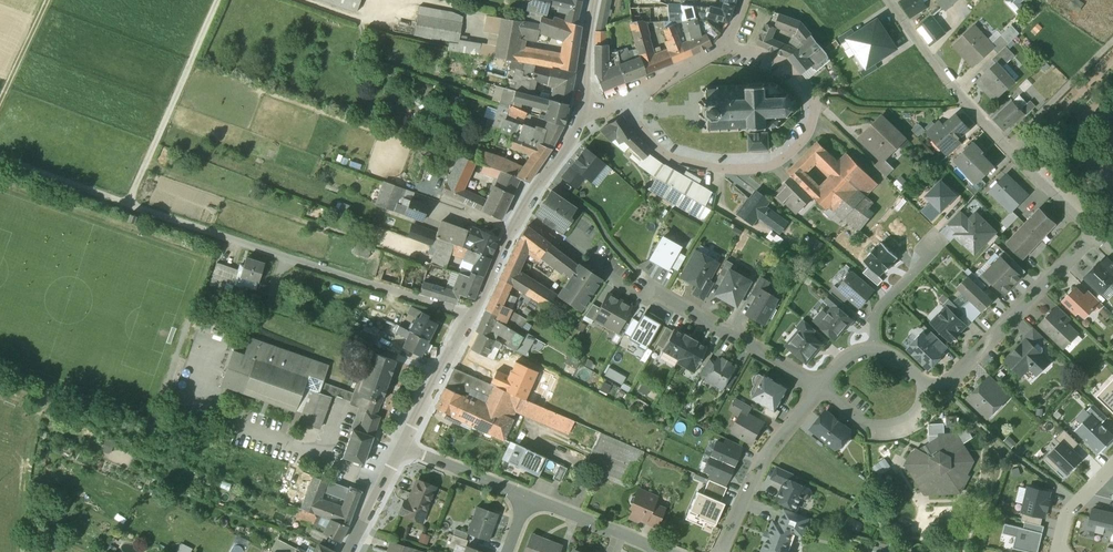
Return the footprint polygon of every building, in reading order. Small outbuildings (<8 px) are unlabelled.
[(356,13),(360,0),(319,0),(356,13)] [(540,3),(547,4),(558,7),(561,8),(560,12),(567,14),(565,22),(575,25),(580,1),(576,0),(541,0),(540,3)] [(598,19),(596,33),(595,46),(595,53),(606,53),(605,27),(610,0),(601,0),(598,19)] [(638,0),(628,0),(629,8),(650,7),(668,6),(668,4),(654,0),(649,0),(638,1),(638,0)] [(723,4),(701,0),(700,3),(703,4),(703,6),(710,7),(721,9),(723,4)] [(901,1),(910,17),(926,8),(927,7),(924,2),(923,0),(903,0),(901,1)] [(935,0),(927,0),(924,2),(927,7),(926,8),(932,16),(942,8),(936,1),(935,1),(935,0)] [(937,1),(936,1),(942,8),(942,7),(946,11),(958,1),(957,0),(937,0),(937,1)] [(1005,2),(1018,17),(1025,10),(1019,4),(1024,0),(1007,0),(1005,2)] [(538,4),(532,3),(532,2),(530,1),(528,2),(526,10),(536,12),(538,4)] [(733,5),(724,2),(723,4),(721,9),(710,7),(708,13),(707,17),(728,23),(733,5)] [(547,4),(540,3),(540,5),(538,4),(536,12),(536,13),(542,14),(545,14),(547,4)] [(706,20),(699,19),(700,11),(708,13),(710,7),(696,5),(687,4),(687,5),(692,25),(694,24),(700,51),(712,45),(720,34),(706,20)] [(694,24),(692,25),(687,5),(680,5),(681,20),(687,42),(692,54),(700,51),(694,24)] [(668,6),(650,7),(650,22),(663,21),(668,21),(668,6)] [(650,7),(629,8),(630,17),(636,40),(648,37),(646,32),(644,28),(645,22),(650,22),(650,7)] [(536,12),(526,10),(523,22),(524,22),(539,25),(541,18),(542,14),(536,13),(536,12)] [(777,13),(772,23),(777,25),(781,14),(777,13)] [(801,22),(781,14),(777,25),(777,27),(796,34),(802,23),(801,22)] [(489,44),(459,38),(462,24),(418,15),(416,21),(413,21),(412,28),(415,29),(414,35),(449,42),(447,50),(479,55),(486,56),(489,44)] [(523,22),(494,16),(489,44),(486,56),(518,61),(519,51),(524,22),(523,22)] [(931,17),(916,28),(930,45),(945,34),(931,17)] [(553,21),(541,18),(539,25),(524,22),(524,25),(549,34),(553,21)] [(565,22),(554,18),(553,21),(549,34),(566,39),(564,49),(577,52),(581,27),(575,25),(565,22)] [(754,42),(760,44),(767,47),(771,39),(777,27),(777,25),(772,23),(770,22),(764,20),(754,42)] [(877,20),(865,28),(864,28),(862,30),(861,30),(855,34),(847,39),(848,40),(866,67),(866,68),(874,63),(880,59),(883,57),(884,57),(896,49),(877,20)] [(814,38),(802,23),(796,34),(806,45),(814,38)] [(680,44),(673,25),(663,28),(664,31),(666,38),(667,41),(665,41),(668,52),(672,63),(692,54),(687,42),(680,44)] [(992,44),(975,26),(954,45),(973,66),(993,48),(994,47),(992,44)] [(852,28),(838,37),(842,43),(848,40),(847,39),(855,34),(852,28)] [(1001,35),(992,44),(994,47),(993,48),(998,54),(1007,46),(1009,43),(1001,35)] [(652,50),(648,37),(636,40),(639,49),(641,58),(645,74),(672,63),(668,52),(661,54),(653,56),(652,50)] [(806,45),(798,50),(791,47),(786,56),(789,58),(803,73),(812,65),(827,53),(814,38),(806,45)] [(791,47),(771,39),(767,47),(767,48),(786,56),(791,47)] [(998,54),(993,59),(997,63),(998,63),(1002,67),(1015,55),(1007,46),(998,54)] [(563,59),(519,51),(518,61),(573,71),(577,52),(564,49),(563,59)] [(639,49),(631,51),(630,50),(626,51),(627,49),(618,52),(617,52),(620,66),(641,58),(639,49)] [(620,66),(617,52),(612,53),(611,53),(613,68),(620,66)] [(606,53),(595,53),(595,74),(606,71),(606,53)] [(827,53),(812,65),(817,72),(830,61),(827,53)] [(641,58),(620,66),(626,82),(645,74),(641,58)] [(874,63),(866,68),(866,67),(860,71),(864,77),(878,69),(874,63)] [(997,63),(977,82),(978,83),(980,81),(986,87),(984,89),(985,90),(986,89),(995,99),(1015,81),(1002,67),(998,63),(997,63)] [(534,67),(518,64),(512,89),(515,90),(528,93),(529,88),(531,79),(534,67)] [(812,65),(803,73),(808,80),(817,72),(812,65)] [(557,70),(535,66),(534,67),(531,79),(548,84),(555,85),(557,70)] [(606,71),(595,74),(603,90),(614,86),(626,82),(620,66),(613,68),(606,71)] [(575,73),(557,70),(555,85),(558,85),(557,91),(571,95),(575,73)] [(764,87),(750,87),(750,85),(748,85),(748,87),(747,87),(748,88),(739,89),(738,86),(737,86),(737,89),(728,89),(728,87),(726,87),(726,89),(717,89),(717,87),(715,87),(715,90),(706,90),(706,88),(705,88),(705,90),(704,90),(704,91),(700,91),(700,93),(704,92),(704,101),(703,101),(703,100),(701,100),(701,103),(697,104),(697,106),(701,106),(701,115),(698,115),(698,118),(701,118),(701,121),(704,121),(704,120),(705,120),(706,128),(703,128),(703,130),(706,130),(707,130),(707,133),(708,133),(708,130),(717,130),(717,132),(719,132),(719,130),(727,129),(728,132),(730,132),(730,129),(739,129),(739,131),(741,131),(741,129),(750,128),(750,130),(751,130),(751,131),(749,131),(749,152),(769,151),(768,131),(767,131),(767,129),(768,129),(768,128),(771,129),(771,131),(773,131),(773,129),(777,128),(778,129),(779,127),(778,126),(779,122),(781,122),(781,120),(779,120),(779,117),(787,117),(789,119),(790,118),(789,115),(793,112),(795,112),(796,110),(793,109),(793,104),(796,103),(795,101),(792,102),(788,99),(790,97),(788,96),(786,98),(778,98),(779,95),(781,95),(781,93),(779,94),(777,89),(778,88),(777,87),(776,88),(772,86),(772,84),(770,84),(770,87),(767,87),(765,87),(765,84),(763,84),(764,87)] [(515,92),(504,88),(499,104),(501,105),(512,107),(514,100),(513,100),(515,92)] [(528,93),(515,90),(515,92),(513,100),(514,100),(523,102),(522,104),(546,110),(550,99),(528,93)] [(571,95),(557,91),(555,100),(570,104),(571,95)] [(1019,96),(1013,102),(1012,102),(999,115),(1010,127),(1024,114),(1020,110),(1027,104),(1019,96)] [(570,104),(550,99),(546,110),(545,116),(544,119),(555,123),(563,126),(570,104)] [(526,120),(529,115),(512,107),(501,105),(494,121),(503,124),(501,132),(509,135),(510,133),(515,134),(519,125),(505,120),(507,115),(518,119),(519,116),(526,120)] [(956,115),(943,127),(933,137),(934,138),(944,149),(945,149),(956,139),(967,128),(956,115)] [(634,134),(622,117),(601,130),(607,137),(612,141),(618,137),(622,142),(625,141),(637,152),(644,159),(646,157),(651,151),(639,140),(634,134)] [(884,118),(871,132),(869,129),(859,139),(870,149),(872,147),(883,159),(904,138),(884,118)] [(494,121),(490,120),(487,127),(489,128),(501,132),(503,124),(494,121)] [(939,122),(927,133),(933,139),(934,138),(933,137),(943,127),(939,122)] [(548,134),(533,130),(529,142),(551,149),(563,126),(555,123),(548,134)] [(533,130),(519,125),(515,134),(514,137),(515,137),(529,142),(533,130)] [(514,137),(511,136),(507,145),(531,155),(523,168),(533,175),(551,149),(529,142),(514,137)] [(956,139),(945,149),(944,149),(942,150),(947,156),(961,144),(956,139)] [(838,162),(818,143),(796,165),(804,173),(816,161),(834,179),(836,176),(844,176),(865,196),(877,184),(848,154),(838,162)] [(982,152),(973,143),(955,162),(973,181),(976,184),(981,179),(993,167),(981,154),(982,152)] [(586,148),(571,167),(585,178),(590,182),(605,164),(586,148)] [(502,158),(481,151),(476,162),(500,171),(501,171),(517,177),(523,168),(502,158)] [(644,159),(637,152),(632,158),(642,167),(657,178),(704,206),(712,193),(666,166),(660,165),(650,157),(649,158),(646,157),(644,159)] [(455,164),(447,184),(463,191),(472,170),(475,162),(459,156),(455,164)] [(892,171),(881,160),(875,166),(886,177),(892,171)] [(476,162),(475,162),(472,170),(497,178),(493,186),(512,194),(520,179),(517,177),(501,171),(476,162)] [(804,173),(796,165),(788,172),(793,178),(812,197),(815,199),(822,191),(804,173)] [(585,178),(571,167),(562,178),(576,189),(585,178)] [(533,175),(523,168),(517,177),(520,179),(528,183),(533,175)] [(1027,196),(1005,175),(992,189),(1001,199),(1000,200),(1012,212),(1013,211),(1027,196)] [(865,196),(844,176),(836,176),(822,191),(815,199),(826,210),(829,207),(843,219),(855,207),(865,196)] [(712,210),(656,178),(649,190),(705,222),(712,210)] [(812,197),(793,178),(777,195),(786,204),(787,202),(794,209),(800,203),(803,206),(812,197)] [(981,179),(976,184),(973,181),(966,187),(974,196),(986,184),(981,179)] [(942,210),(955,196),(941,182),(927,196),(942,210)] [(401,190),(384,183),(376,204),(394,211),(399,197),(401,190)] [(463,191),(447,184),(444,193),(461,201),(465,192),(463,191)] [(512,194),(493,186),(486,202),(482,210),(500,219),(512,194)] [(552,191),(535,215),(562,234),(571,221),(568,220),(576,208),(552,191)] [(486,202),(465,192),(461,201),(482,210),(486,202)] [(770,202),(757,192),(740,216),(750,223),(757,213),(775,226),(773,228),(780,233),(788,222),(767,207),(770,202)] [(859,231),(873,215),(866,210),(872,202),(865,196),(855,207),(843,219),(859,231)] [(409,201),(399,197),(394,211),(405,215),(409,201)] [(428,205),(410,199),(409,201),(405,215),(422,221),(428,205)] [(935,208),(932,211),(928,206),(922,211),(931,221),(939,213),(935,208)] [(1039,208),(1025,223),(1041,239),(1056,224),(1039,208)] [(1012,212),(1001,223),(1007,229),(1018,217),(1013,211),(1012,212)] [(958,212),(948,222),(955,229),(966,218),(958,212)] [(138,216),(131,214),(128,221),(134,223),(138,216)] [(979,217),(972,224),(966,218),(955,229),(958,232),(956,235),(974,253),(994,232),(979,217)] [(467,232),(442,223),(436,237),(455,244),(461,247),(465,236),(467,232)] [(1041,239),(1025,223),(1006,243),(1023,260),(1041,239)] [(433,232),(413,225),(409,238),(432,247),(436,237),(432,235),(433,232)] [(550,244),(527,227),(517,241),(499,279),(510,285),(511,285),(532,298),(538,302),(548,308),(556,297),(516,272),(527,249),(540,259),(542,256),(550,244)] [(497,239),(473,228),(468,238),(465,236),(461,247),(466,249),(467,249),(489,257),(497,239)] [(455,244),(436,237),(432,247),(431,248),(437,250),(432,264),(445,268),(451,252),(455,244)] [(680,247),(662,237),(650,259),(667,269),(669,266),(677,252),(680,247)] [(869,267),(879,277),(885,270),(887,272),(893,266),(891,264),(898,257),(882,242),(876,249),(875,248),(868,255),(869,256),(863,262),(869,267)] [(461,247),(455,244),(451,252),(464,257),(467,249),(466,249),(461,247)] [(577,265),(550,244),(542,256),(569,277),(577,265)] [(489,257),(467,249),(464,257),(474,261),(473,263),(474,264),(472,272),(483,276),(490,258),(489,257)] [(706,257),(696,251),(681,276),(696,285),(697,284),(697,285),(700,280),(705,283),(707,280),(717,263),(716,263),(715,259),(709,256),(706,257)] [(1014,260),(1004,251),(999,256),(1001,258),(1001,257),(1009,265),(1014,260)] [(685,256),(677,252),(669,266),(677,271),(685,256)] [(265,264),(246,257),(244,265),(241,264),(239,269),(242,270),(241,275),(246,277),(243,285),(244,285),(256,289),(265,264)] [(1009,265),(1001,257),(1001,258),(993,266),(1013,285),(1021,277),(1009,265)] [(1112,276),(1112,264),(1107,258),(1101,264),(1112,276)] [(736,266),(726,260),(719,274),(725,277),(729,270),(733,272),(736,266)] [(239,269),(217,261),(212,276),(234,284),(239,269)] [(428,268),(408,261),(403,275),(400,286),(419,292),(423,283),(427,270),(428,268)] [(432,264),(430,263),(428,268),(427,270),(436,273),(437,271),(458,279),(460,274),(456,272),(445,268),(432,264)] [(1112,281),(1112,276),(1101,264),(1100,263),(1086,278),(1101,293),(1112,281)] [(578,266),(559,294),(567,300),(566,301),(572,305),(575,301),(583,306),(598,283),(590,278),(593,274),(587,270),(586,271),(578,266)] [(1013,285),(993,266),(984,274),(984,275),(992,283),(1004,294),(1013,285)] [(883,280),(879,277),(869,267),(863,273),(878,286),(883,280)] [(242,270),(239,269),(234,284),(243,287),(244,285),(243,285),(246,277),(241,275),(242,270)] [(403,275),(384,269),(380,280),(400,286),(403,275)] [(472,272),(461,269),(460,270),(459,273),(460,274),(470,277),(472,272)] [(733,272),(729,270),(725,277),(715,294),(735,305),(749,282),(733,272)] [(873,290),(853,273),(852,274),(848,271),(841,280),(844,283),(839,288),(838,289),(847,297),(859,307),(873,290)] [(483,276),(472,272),(470,277),(460,274),(458,279),(453,292),(452,292),(449,301),(456,303),(459,294),(474,298),(483,276)] [(984,274),(983,273),(978,278),(988,287),(992,283),(984,275),(984,274)] [(769,283),(759,277),(751,292),(756,296),(760,290),(764,292),(769,283)] [(992,301),(967,277),(957,287),(970,300),(982,311),(992,301)] [(510,285),(499,279),(485,310),(496,316),(502,304),(510,285)] [(700,280),(697,285),(697,284),(696,285),(692,293),(704,299),(713,284),(707,280),(705,283),(700,280)] [(452,292),(423,283),(419,292),(449,301),(452,292)] [(847,297),(838,289),(839,288),(835,285),(829,292),(831,293),(842,302),(847,297)] [(1084,296),(1075,288),(1062,301),(1076,315),(1078,312),(1081,313),(1086,317),(1094,309),(1096,311),(1097,310),(1083,297),(1084,296)] [(764,292),(760,290),(756,296),(746,314),(754,318),(755,316),(764,322),(767,317),(773,308),(776,301),(769,297),(770,295),(764,292)] [(1102,305),(1088,291),(1084,296),(1083,297),(1097,310),(1102,305)] [(831,293),(825,302),(833,309),(835,306),(839,309),(844,304),(842,302),(831,293)] [(600,308),(594,318),(595,318),(606,324),(619,300),(608,294),(600,308)] [(619,300),(606,324),(617,331),(623,321),(631,307),(619,300)] [(959,309),(949,300),(943,306),(946,309),(947,308),(958,319),(964,313),(959,309)] [(982,311),(970,300),(964,305),(976,317),(983,312),(982,311)] [(496,316),(494,320),(498,322),(507,308),(502,304),(496,316)] [(600,308),(593,304),(585,316),(593,321),(595,318),(594,318),(600,308)] [(976,317),(964,305),(959,309),(964,313),(972,322),(976,317)] [(839,309),(835,306),(833,309),(819,324),(827,331),(828,334),(830,336),(833,336),(835,338),(844,328),(844,329),(845,328),(842,326),(849,318),(839,309)] [(1071,319),(1058,306),(1053,311),(1066,324),(1071,319)] [(422,312),(411,307),(408,313),(416,317),(416,316),(419,318),(422,312)] [(526,320),(507,308),(498,322),(517,333),(526,320)] [(773,308),(767,317),(771,319),(776,310),(773,308)] [(958,319),(947,308),(946,309),(937,318),(941,322),(936,327),(938,329),(942,333),(942,332),(950,340),(952,338),(956,338),(956,333),(964,325),(958,319)] [(1111,314),(1106,309),(1101,314),(1107,319),(1111,314)] [(496,316),(485,310),(476,331),(480,333),(486,336),(490,330),(494,320),(496,316)] [(1066,324),(1053,311),(1052,312),(1052,314),(1049,317),(1046,318),(1040,325),(1064,348),(1070,341),(1077,334),(1066,324)] [(437,323),(427,318),(428,315),(422,312),(419,318),(416,316),(416,317),(409,331),(428,340),(437,323)] [(637,347),(645,351),(660,324),(643,314),(639,321),(630,337),(629,339),(638,345),(637,347)] [(624,333),(630,337),(639,321),(633,318),(629,325),(624,333)] [(498,322),(494,320),(490,330),(510,340),(506,345),(516,350),(524,337),(517,333),(498,322)] [(804,320),(798,327),(800,329),(808,335),(809,333),(811,335),(815,330),(804,320)] [(623,321),(617,331),(615,333),(622,337),(624,333),(629,325),(623,321)] [(409,331),(398,325),(395,331),(407,337),(409,331)] [(666,327),(656,344),(663,348),(672,331),(666,327)] [(1033,327),(1022,338),(1025,341),(1032,348),(1037,343),(1042,347),(1047,341),(1033,327)] [(354,340),(372,346),(376,334),(358,328),(354,340)] [(684,335),(673,329),(672,331),(663,348),(661,350),(664,351),(678,359),(691,337),(685,333),(684,335)] [(800,329),(794,337),(796,339),(790,346),(801,355),(801,358),(804,360),(808,360),(811,357),(810,355),(817,347),(819,348),(822,344),(811,335),(809,333),(808,335),(800,329)] [(428,340),(409,331),(407,337),(402,346),(421,355),(428,340)] [(524,337),(516,350),(525,356),(535,338),(526,332),(524,337)] [(486,336),(480,333),(471,350),(486,357),(492,344),(499,347),(501,344),(486,336)] [(947,347),(933,333),(927,339),(942,352),(947,347)] [(1077,334),(1070,341),(1075,346),(1082,339),(1077,334)] [(927,339),(923,335),(919,335),(915,339),(915,343),(909,350),(928,368),(942,353),(942,352),(927,339)] [(678,359),(676,363),(685,368),(687,365),(695,370),(699,363),(700,361),(700,360),(706,349),(707,348),(696,342),(697,340),(691,337),(678,359)] [(244,354),(233,350),(221,383),(243,391),(261,341),(250,338),(244,354)] [(328,366),(261,341),(243,391),(301,412),(310,388),(319,392),(320,389),(323,381),(328,366)] [(1032,348),(1025,341),(1006,360),(1009,364),(1010,367),(1014,371),(1018,371),(1021,375),(1029,367),(1035,373),(1039,368),(1041,369),(1044,369),(1048,365),(1048,361),(1040,354),(1043,351),(1043,348),(1042,347),(1037,343),(1032,348)] [(706,349),(700,360),(700,361),(699,363),(704,366),(705,367),(709,359),(712,353),(706,349)] [(395,360),(372,351),(357,393),(380,401),(383,394),(384,394),(386,388),(385,388),(390,373),(391,374),(394,367),(393,367),(395,360)] [(676,363),(678,359),(664,351),(660,359),(674,367),(676,363)] [(720,361),(717,359),(715,362),(706,378),(723,388),(734,369),(728,366),(730,363),(722,358),(720,361)] [(715,362),(709,359),(705,367),(704,366),(700,375),(706,378),(715,362)] [(521,398),(523,399),(536,371),(516,362),(510,376),(498,371),(492,383),(504,388),(503,390),(521,398)] [(603,374),(621,384),(625,376),(608,366),(603,374)] [(495,386),(454,368),(449,379),(490,396),(495,386)] [(783,386),(765,376),(765,377),(760,374),(755,376),(753,379),(754,384),(755,385),(752,392),(753,398),(760,401),(767,400),(768,404),(767,404),(775,409),(784,392),(783,386)] [(1112,378),(1095,396),(1112,413),(1112,378)] [(331,384),(323,381),(320,389),(328,392),(331,384)] [(1009,394),(997,382),(991,388),(1003,401),(1009,394)] [(986,384),(981,389),(979,388),(968,399),(987,417),(1003,401),(991,388),(990,388),(986,384)] [(497,387),(495,386),(490,396),(485,406),(512,418),(516,408),(521,398),(503,390),(497,387)] [(465,396),(445,387),(435,408),(446,413),(462,420),(503,439),(512,419),(512,418),(485,406),(465,397),(465,396)] [(319,392),(310,388),(301,412),(299,420),(319,427),(330,396),(319,392)] [(380,401),(357,393),(355,400),(367,405),(358,430),(373,435),(380,416),(376,414),(380,401)] [(207,400),(195,397),(192,407),(204,411),(207,400)] [(569,434),(575,421),(557,413),(548,410),(523,399),(521,398),(516,408),(523,415),(569,434)] [(751,407),(736,398),(730,409),(741,415),(743,412),(747,414),(751,407)] [(775,409),(767,404),(762,413),(775,420),(780,411),(775,409)] [(1102,423),(1107,417),(1094,405),(1089,411),(1102,423)] [(747,414),(743,412),(741,415),(732,431),(752,443),(763,423),(747,414)] [(843,425),(826,412),(812,430),(831,445),(838,445),(849,431),(842,426),(843,425)] [(462,420),(446,413),(444,417),(460,425),(462,420)] [(1100,453),(1112,440),(1112,435),(1091,413),(1075,429),(1100,453)] [(358,430),(353,428),(343,456),(363,464),(367,452),(368,452),(370,447),(369,446),(373,435),(358,430)] [(1063,440),(1073,450),(1079,444),(1065,430),(1056,439),(1060,443),(1063,440)] [(849,431),(838,445),(845,444),(847,441),(847,438),(850,434),(849,431)] [(600,433),(586,464),(588,471),(627,487),(643,451),(600,433)] [(953,434),(939,434),(939,437),(929,443),(918,450),(916,449),(913,454),(911,453),(906,461),(908,464),(907,467),(923,492),(926,492),(927,494),(957,493),(958,491),(961,491),(969,477),(966,475),(972,464),(971,461),(972,459),(958,436),(955,436),(953,434)] [(1016,443),(1009,436),(1004,441),(1012,447),(1016,443)] [(741,446),(726,438),(723,445),(739,452),(741,446)] [(1073,450),(1063,440),(1060,443),(1048,455),(1061,467),(1068,474),(1082,459),(1073,450)] [(723,445),(716,442),(710,456),(733,466),(739,452),(723,445)] [(547,459),(516,444),(508,462),(521,468),(522,467),(537,474),(540,466),(543,467),(547,459)] [(1061,467),(1048,455),(1043,460),(1056,473),(1061,467)] [(733,466),(710,456),(704,470),(711,473),(727,480),(733,466)] [(567,469),(547,459),(543,467),(555,473),(552,479),(560,483),(567,469)] [(777,467),(771,479),(783,484),(786,478),(791,481),(794,474),(777,467)] [(727,480),(711,473),(708,479),(724,486),(727,480)] [(328,481),(312,475),(300,508),(302,508),(313,512),(316,513),(321,501),(324,491),(328,481)] [(810,489),(791,481),(786,478),(783,484),(780,491),(781,492),(777,501),(797,510),(802,497),(806,499),(810,497),(812,493),(810,489)] [(726,487),(724,486),(708,479),(702,494),(720,501),(726,487)] [(427,484),(417,480),(408,502),(404,500),(399,513),(417,520),(421,511),(424,512),(433,491),(426,488),(427,484)] [(350,489),(328,481),(324,491),(346,499),(350,489)] [(1050,493),(1028,488),(1023,512),(1042,517),(1044,518),(1046,510),(1047,510),(1049,501),(1048,501),(1050,493)] [(343,509),(321,501),(316,513),(320,515),(322,516),(330,519),(348,525),(360,493),(350,489),(346,499),(343,509)] [(724,503),(698,492),(689,510),(697,513),(697,515),(715,523),(724,503)] [(644,497),(636,493),(635,495),(631,495),(629,501),(631,504),(630,506),(633,507),(629,517),(636,520),(639,519),(656,526),(662,510),(652,506),(656,497),(646,493),(644,497)] [(477,507),(467,533),(468,533),(488,540),(498,514),(477,507)] [(316,513),(313,512),(302,508),(296,519),(313,528),(320,515),(316,513)] [(1093,509),(1088,529),(1096,531),(1095,532),(1103,534),(1104,533),(1112,535),(1112,530),(1112,514),(1093,509)] [(807,519),(784,511),(779,525),(791,530),(794,522),(804,526),(807,519)] [(1042,517),(1023,512),(1020,521),(1025,522),(1040,525),(1042,517)] [(323,533),(330,519),(322,516),(320,515),(313,528),(323,533)] [(348,525),(330,519),(323,533),(340,542),(348,525)] [(779,525),(773,522),(763,551),(766,551),(789,551),(787,549),(794,531),(801,534),(804,526),(794,522),(791,530),(779,525)] [(1040,525),(1025,522),(1023,528),(1034,531),(1033,533),(1040,534),(1042,526),(1040,525)] [(1040,534),(1033,533),(1034,531),(1023,528),(1005,524),(1002,534),(1016,537),(1013,549),(1028,551),(1038,551),(1041,542),(1039,541),(1040,534)] [(467,533),(455,528),(453,535),(465,539),(468,533),(467,533)] [(429,536),(421,534),(419,542),(426,544),(429,536)] [(465,539),(453,535),(449,546),(454,548),(456,544),(462,547),(465,539)] [(531,537),(525,551),(558,551),(561,545),(547,540),(546,543),(531,537)] [(274,551),(295,551),(296,549),(278,539),(272,551),(274,551)] [(390,542),(387,551),(389,551),(388,551),(422,551),(416,550),(390,542)] [(191,547),(180,543),(177,551),(190,551),(191,547)] [(318,544),(314,551),(334,551),(318,544)]
